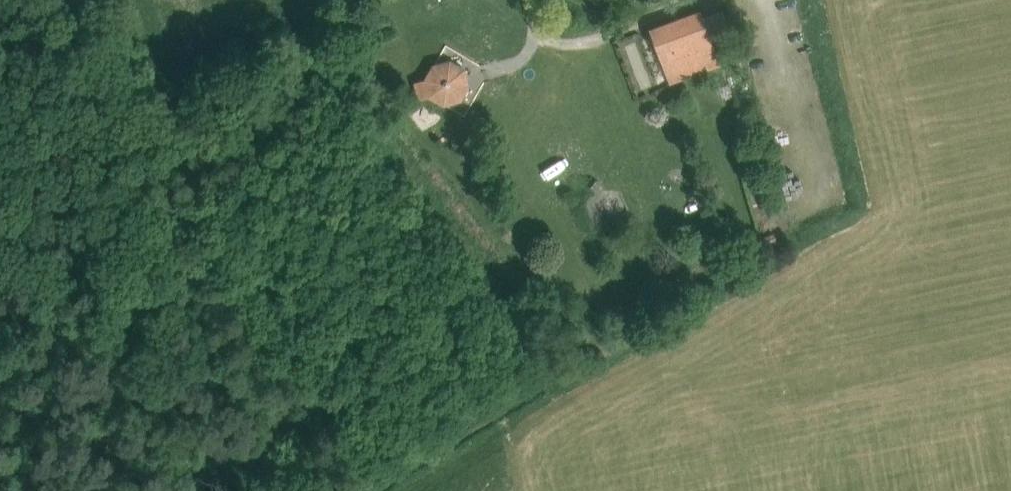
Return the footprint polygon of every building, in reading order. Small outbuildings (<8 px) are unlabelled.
[(668,72),(698,61),(701,70),(719,63),(716,54),(715,54),(701,15),(653,33),(668,72)] [(470,87),(465,69),(450,60),(433,65),(425,80),(414,82),(419,100),(429,98),(444,106),(461,102),(470,87)]
